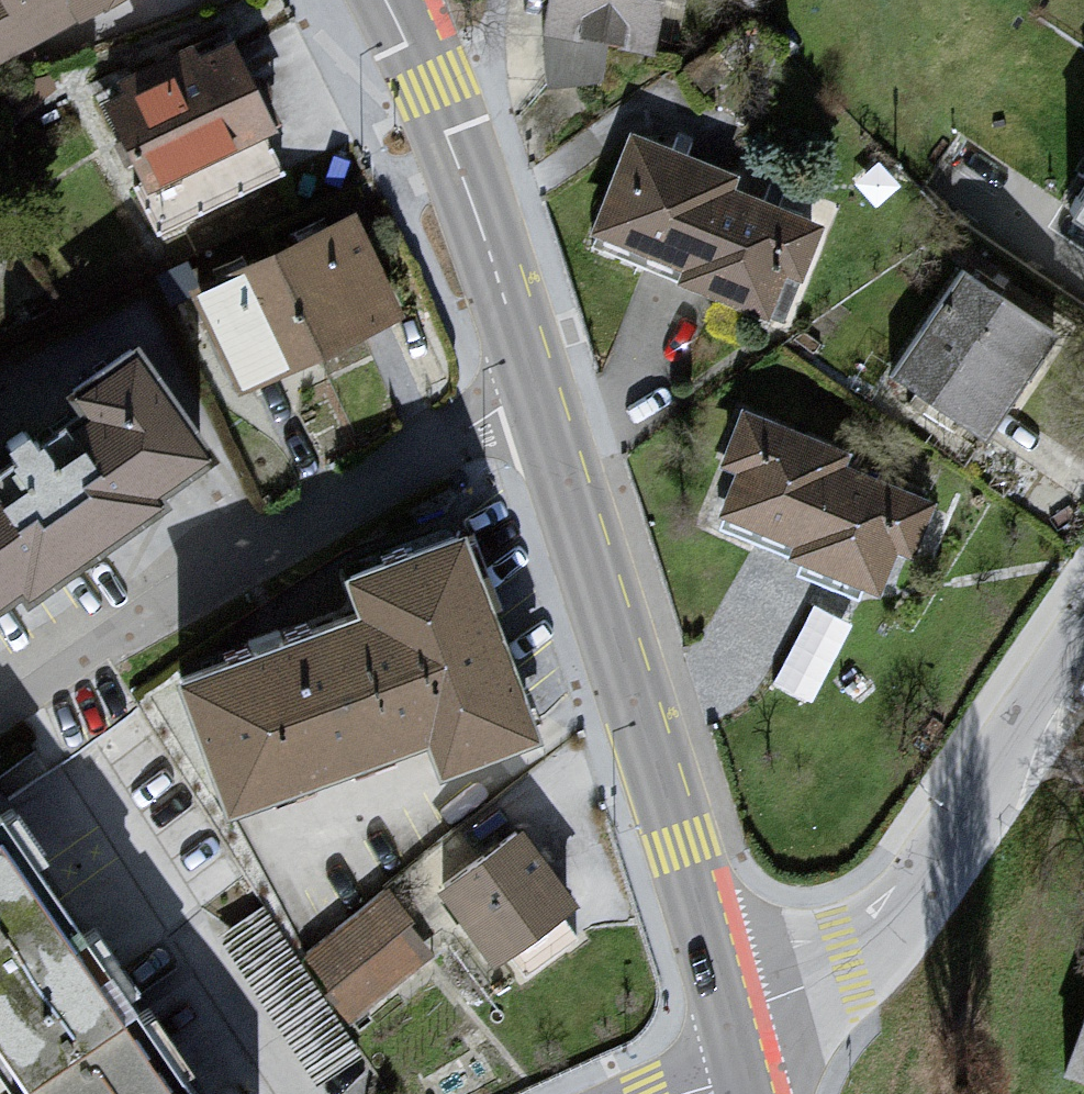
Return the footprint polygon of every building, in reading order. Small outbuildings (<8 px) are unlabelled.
[(116,0),(0,0),(0,66),(116,0)] [(535,24),(538,82),(596,92),(605,52),(632,67),(649,0),(539,0),(535,24)] [(227,48),(94,105),(143,195),(272,130),(227,48)] [(727,173),(626,136),(585,237),(650,263),(650,276),(785,325),(827,231),(723,192),(727,173)] [(1068,208),(1083,220),(1083,185),(1068,208)] [(349,221),(190,291),(238,391),(394,316),(349,221)] [(1047,338),(958,283),(885,379),(978,444),(1047,338)] [(9,580),(16,590),(154,497),(149,482),(204,445),(130,340),(57,387),(76,408),(0,464),(0,587),(9,580)] [(843,456),(734,414),(708,471),(724,481),(711,521),(868,592),(886,554),(911,559),(925,504),(837,469),(843,456)] [(349,613),(168,676),(215,803),(416,735),(430,766),(532,733),(456,530),(336,571),(349,613)] [(513,837),(430,897),(488,966),(564,906),(513,837)] [(14,1093),(165,1093),(0,846),(0,1073),(14,1093)] [(353,1013),(440,946),(389,881),(303,947),(353,1013)] [(1083,1073),(1083,1015),(1065,1066),(1083,1073)]
